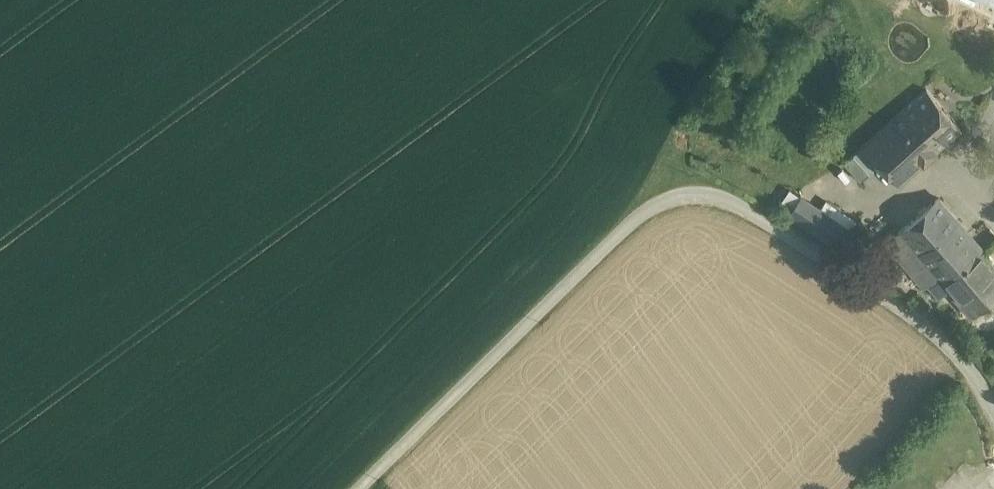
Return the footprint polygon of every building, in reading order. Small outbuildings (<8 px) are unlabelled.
[(927,89),(864,144),(880,162),(898,183),(961,128),(927,89)] [(880,162),(864,144),(853,154),(869,172),(880,162)] [(869,172),(853,154),(844,162),(860,180),(869,172)] [(798,198),(792,194),(784,205),(791,209),(798,198)] [(851,228),(801,194),(791,209),(787,215),(837,249),(851,228)] [(939,198),(885,243),(894,254),(923,287),(924,288),(927,285),(978,243),(939,198)] [(927,285),(938,297),(947,289),(970,315),(993,294),(993,262),(978,243),(927,285)] [(923,287),(894,254),(883,263),(912,296),(923,287)]
